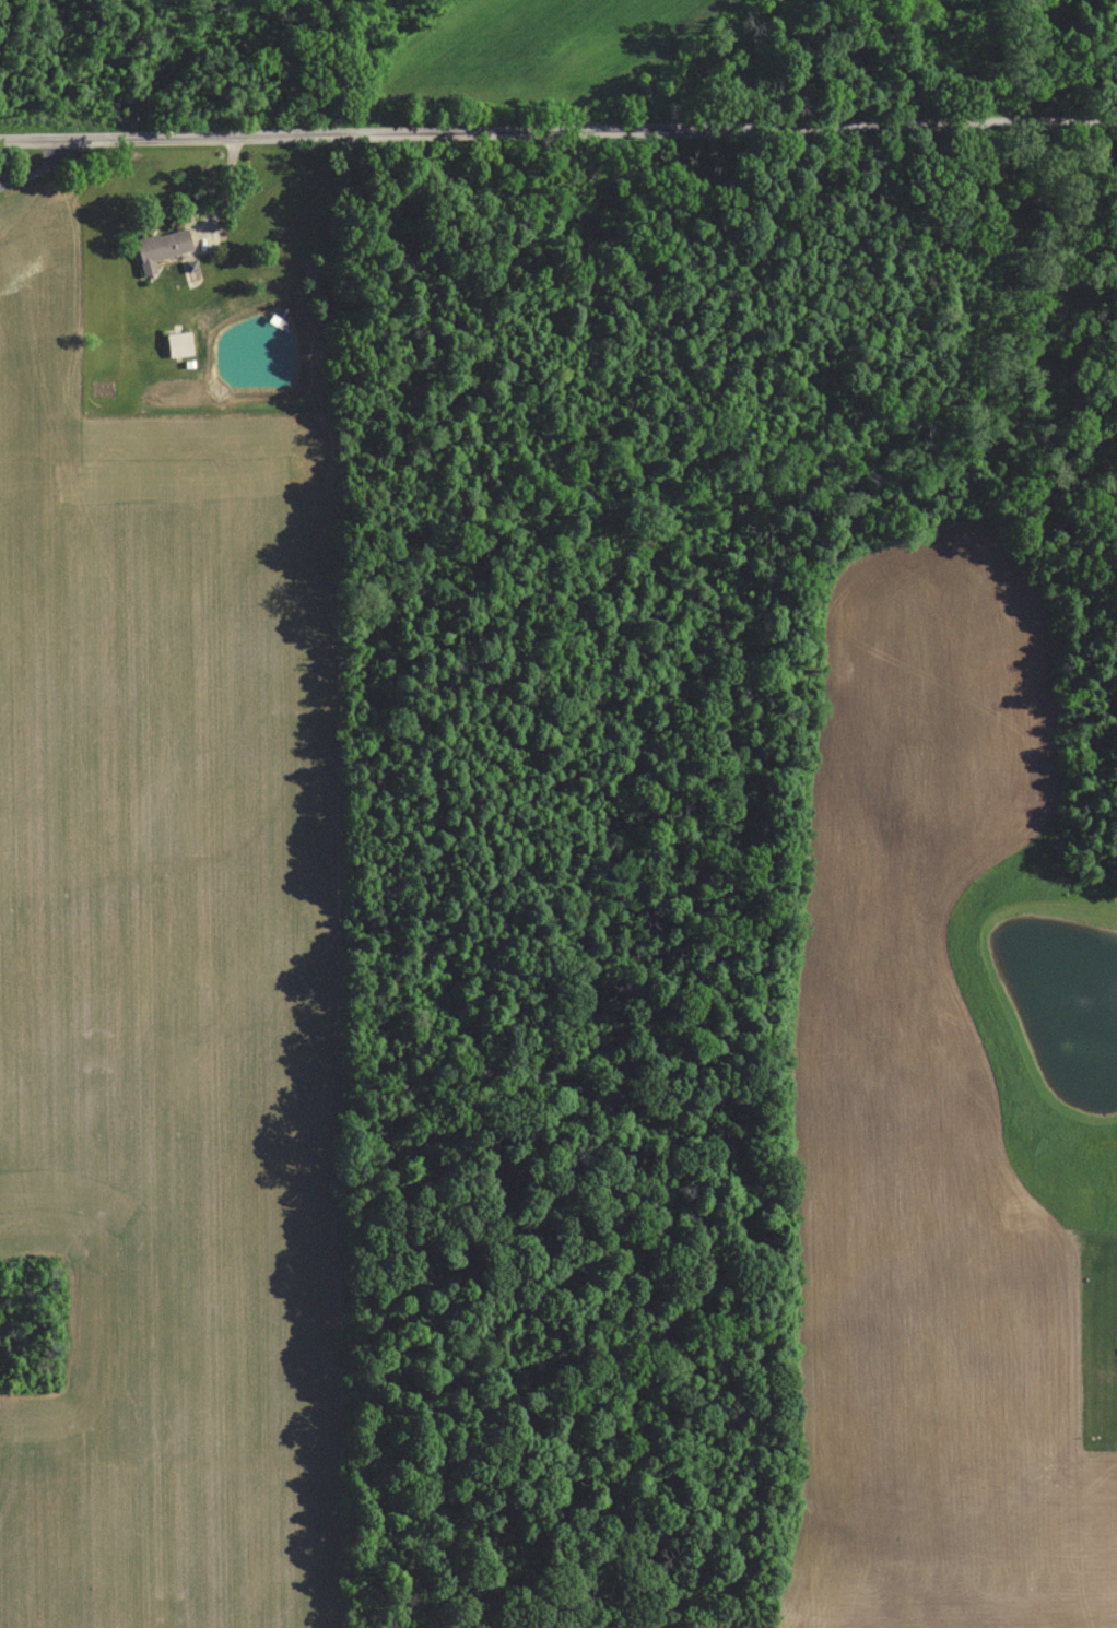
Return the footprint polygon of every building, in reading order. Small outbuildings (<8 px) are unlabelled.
[(151,262),(190,251),(183,229),(132,243),(142,278),(155,275),(151,262)]
